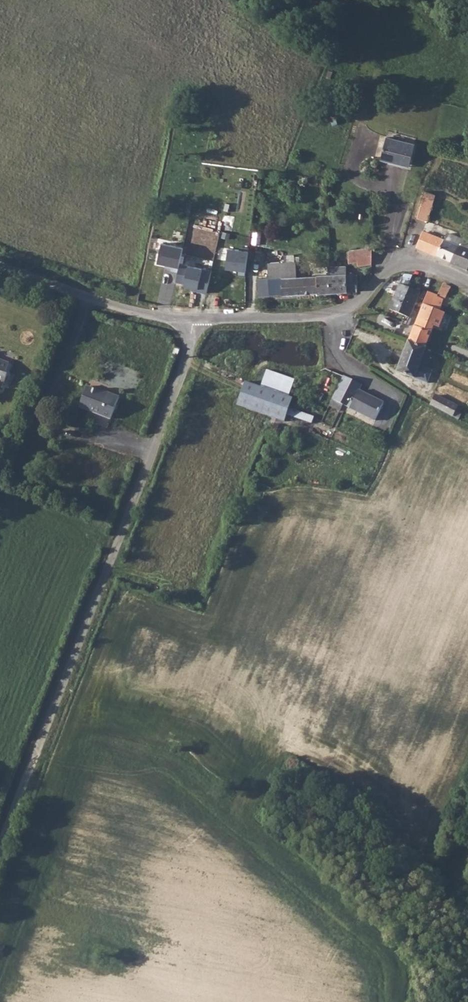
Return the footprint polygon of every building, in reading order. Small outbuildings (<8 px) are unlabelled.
[(388,160),(406,165),(411,144),(382,136),(376,159),(387,162),(388,160)] [(423,190),(416,217),(426,219),(432,193),(423,190)] [(416,246),(436,255),(442,240),(442,239),(422,231),(416,246)] [(436,255),(449,261),(450,265),(467,271),(467,242),(443,233),(442,239),(442,240),(436,255)] [(162,244),(158,263),(166,265),(172,266),(171,269),(171,271),(178,272),(183,248),(162,244)] [(355,247),(357,261),(369,260),(368,254),(371,253),(370,246),(355,247)] [(347,262),(357,261),(355,247),(345,248),(347,262)] [(150,249),(147,261),(157,263),(160,252),(150,249)] [(227,266),(235,267),(236,255),(235,255),(236,249),(228,249),(227,266)] [(328,274),(331,293),(357,291),(356,286),(360,285),(359,273),(351,274),(352,279),(346,281),(342,277),(346,271),(344,264),(327,265),(328,274)] [(257,302),(331,293),(328,274),(294,278),(292,265),(266,267),(267,284),(259,286),(259,289),(255,289),(257,302)] [(187,266),(185,285),(194,286),(193,291),(210,293),(213,268),(187,266)] [(352,279),(351,274),(346,271),(342,277),(346,281),(352,279)] [(407,316),(417,293),(400,284),(389,307),(407,316)] [(436,293),(443,298),(448,288),(441,284),(436,293)] [(416,317),(432,322),(437,324),(444,311),(438,308),(440,306),(443,298),(436,293),(430,290),(419,312),(416,317)] [(465,297),(460,306),(467,311),(467,299),(465,297)] [(446,309),(450,301),(443,298),(440,306),(446,309)] [(409,338),(425,344),(432,322),(416,317),(409,338)] [(419,363),(425,344),(409,338),(397,370),(415,376),(419,363)] [(8,386),(13,377),(8,372),(11,363),(0,358),(0,383),(8,386)] [(419,363),(415,376),(428,380),(433,367),(419,363)] [(241,405),(287,419),(294,395),(291,394),(295,378),(269,370),(263,385),(248,382),(241,405)] [(343,404),(375,419),(383,402),(358,390),(360,383),(344,376),(330,404),(340,410),(343,404)] [(113,418),(122,395),(106,389),(105,391),(89,386),(81,405),(113,418)] [(451,414),(458,418),(460,413),(454,409),(451,414)]
